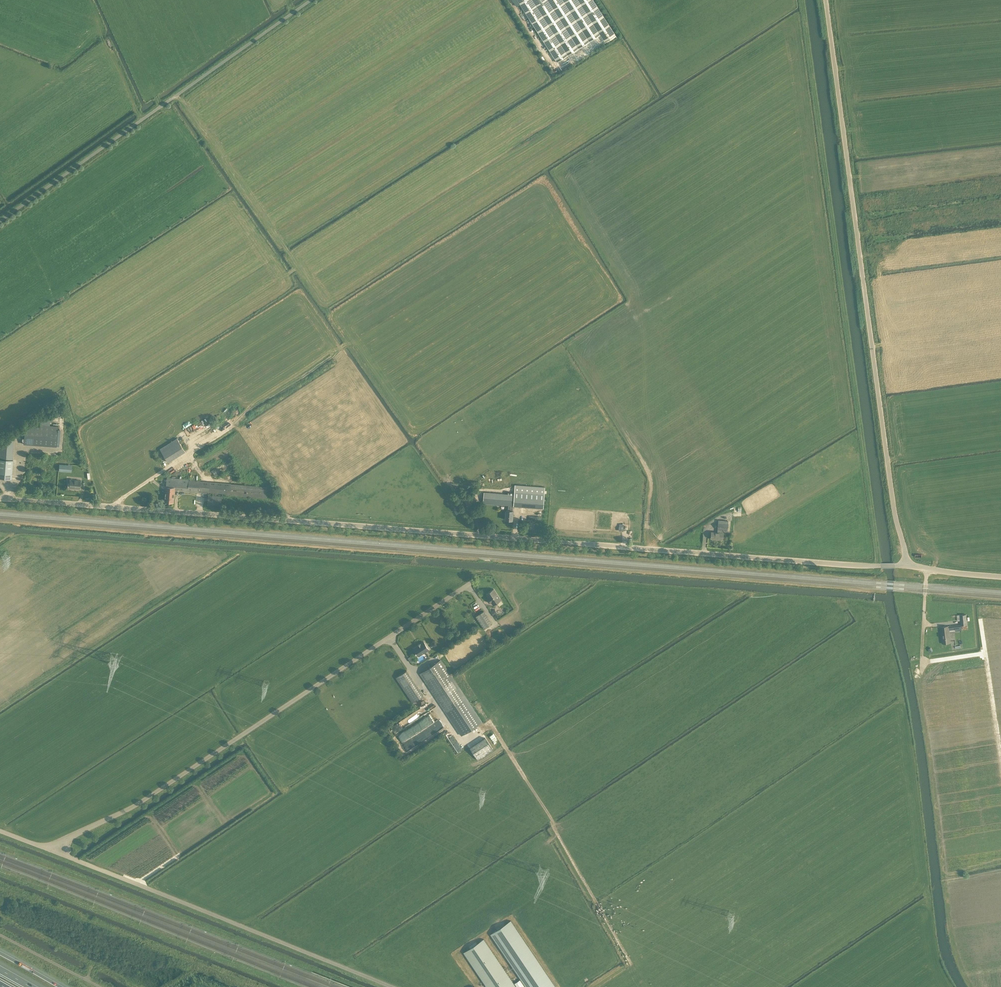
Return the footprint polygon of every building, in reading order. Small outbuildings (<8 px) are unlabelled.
[(611,27),(593,0),(517,0),(557,62),(611,27)] [(565,69),(576,62),(572,54),(560,61),(565,69)] [(23,444),(56,446),(58,426),(25,423),(23,444)] [(0,443),(0,478),(11,479),(14,437),(1,436),(0,443)] [(177,438),(163,447),(160,449),(168,462),(185,452),(177,438)] [(216,466),(219,472),(230,467),(228,461),(216,466)] [(167,477),(166,487),(165,501),(174,502),(175,490),(266,498),(267,487),(200,481),(200,480),(167,477)] [(70,479),(69,487),(80,488),(80,480),(70,479)] [(508,505),(508,510),(506,510),(505,519),(512,520),(513,510),(513,506),(544,508),(545,487),(515,485),(514,494),(484,492),(483,503),(508,505)] [(222,496),(208,495),(207,505),(221,506),(222,496)] [(718,520),(717,532),(711,532),(711,539),(723,540),(723,530),(728,530),(728,520),(718,520)] [(493,605),(501,600),(494,589),(486,594),(488,597),(488,598),(491,602),(492,602),(493,605)] [(476,616),(484,629),(492,624),(484,611),(476,616)] [(961,625),(949,626),(940,627),(942,643),(951,642),(949,628),(953,627),(953,631),(960,630),(960,627),(961,627),(962,629),(968,629),(966,614),(957,615),(957,623),(961,623),(961,625)] [(414,648),(419,656),(429,649),(424,641),(421,643),(417,645),(417,646),(414,648)] [(420,673),(446,712),(462,735),(482,722),(441,660),(420,673)] [(413,702),(423,695),(407,670),(396,677),(413,702)] [(422,709),(391,726),(396,734),(395,734),(400,742),(428,727),(422,716),(425,715),(422,709)] [(510,921),(490,935),(525,986),(554,986),(510,921)] [(484,939),(463,952),(487,986),(516,986),(484,939)]
